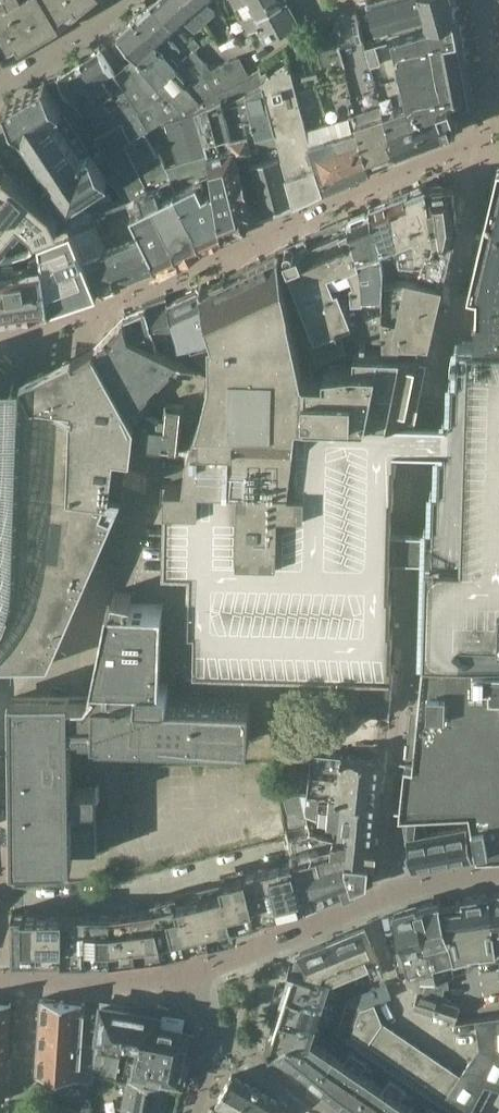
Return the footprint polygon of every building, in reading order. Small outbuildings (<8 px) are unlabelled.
[(62,20),(87,0),(0,0),(0,56),(62,20)] [(195,31),(201,26),(206,21),(187,0),(157,0),(154,2),(177,28),(185,20),(195,31)] [(207,0),(187,0),(206,21),(216,13),(206,1),(207,0)] [(248,2),(237,7),(250,31),(258,26),(259,27),(261,25),(257,16),(285,0),(247,0),(248,2)] [(286,0),(285,0),(257,16),(261,25),(259,27),(265,40),(298,21),(289,4),(288,5),(286,1),(287,1),(286,0)] [(456,13),(453,3),(455,2),(454,0),(380,0),(368,3),(376,33),(379,32),(380,35),(398,30),(401,30),(459,19),(458,15),(457,15),(456,13)] [(168,35),(177,28),(154,2),(135,19),(171,61),(174,57),(171,53),(178,47),(168,35)] [(348,67),(357,98),(352,100),(354,107),(383,97),(381,89),(379,90),(365,40),(357,11),(335,22),(336,28),(348,67)] [(182,51),(178,47),(171,53),(174,57),(171,61),(135,19),(120,32),(120,41),(121,41),(136,58),(117,75),(140,111),(140,112),(149,128),(165,118),(194,102),(221,89),(236,81),(236,82),(249,74),(238,56),(224,63),(213,67),(211,65),(189,74),(179,63),(184,57),(180,53),(182,51)] [(426,142),(454,131),(464,127),(457,109),(475,102),(467,61),(467,59),(464,46),(464,44),(464,45),(461,32),(462,32),(461,30),(459,19),(401,30),(419,78),(405,82),(426,142)] [(357,98),(348,67),(336,28),(314,35),(296,41),(305,71),(295,74),(297,82),(306,114),(309,126),(311,135),(306,136),(309,147),(313,145),(326,185),(337,180),(371,166),(359,126),(354,107),(352,100),(357,98)] [(391,87),(405,82),(419,78),(401,30),(398,30),(380,35),(365,40),(379,90),(381,89),(391,87)] [(235,35),(219,44),(222,50),(238,41),(235,35)] [(188,41),(195,48),(200,43),(194,36),(188,41)] [(297,199),(326,185),(313,145),(309,147),(306,136),(311,135),(309,126),(306,114),(297,82),(295,74),(294,74),(288,47),(287,46),(259,65),(262,67),(260,67),(281,145),(283,152),(297,199)] [(195,48),(184,57),(179,63),(189,74),(211,65),(195,48)] [(87,111),(100,134),(140,112),(140,111),(117,75),(101,50),(58,78),(72,100),(82,113),(87,111)] [(236,82),(236,81),(221,89),(223,96),(225,103),(227,113),(235,145),(238,155),(238,154),(238,153),(236,146),(244,144),(245,147),(244,147),(245,152),(246,152),(281,145),(260,67),(249,74),(236,82)] [(58,78),(45,82),(97,158),(105,152),(125,142),(149,129),(149,128),(140,112),(100,134),(87,111),(82,113),(72,100),(58,78)] [(97,158),(45,82),(6,107),(23,133),(24,133),(70,203),(110,178),(97,158)] [(381,89),(383,97),(386,108),(398,152),(426,142),(405,82),(391,87),(381,89)] [(223,96),(221,89),(194,102),(196,111),(214,168),(225,232),(247,223),(248,222),(254,219),(251,207),(237,155),(238,155),(235,145),(227,113),(225,103),(223,96)] [(398,152),(386,108),(383,97),(354,107),(359,126),(371,166),(399,155),(398,152)] [(194,102),(165,118),(166,121),(178,162),(167,165),(173,178),(202,242),(224,232),(225,232),(214,168),(196,111),(194,102)] [(166,121),(165,118),(149,128),(149,129),(125,142),(180,253),(202,242),(173,178),(167,165),(178,162),(166,121)] [(97,158),(110,178),(122,197),(128,195),(134,209),(133,210),(158,264),(180,253),(125,142),(105,152),(97,158)] [(280,206),(285,204),(294,200),(297,199),(283,152),(281,145),(246,152),(249,162),(266,157),(279,207),(280,206)] [(249,162),(258,201),(261,214),(262,214),(263,214),(279,206),(279,207),(266,157),(249,162)] [(22,250),(42,243),(44,243),(40,230),(50,226),(59,223),(60,222),(68,218),(65,213),(57,217),(51,205),(4,167),(6,164),(0,159),(0,253),(22,250)] [(498,167),(493,189),(470,288),(468,295),(477,297),(477,298),(498,297),(498,167)] [(427,184),(436,233),(450,235),(455,232),(458,218),(456,204),(457,204),(454,181),(427,184)] [(427,182),(410,189),(418,249),(413,271),(421,271),(427,245),(433,246),(436,233),(427,184),(427,182)] [(392,196),(401,269),(413,271),(418,249),(410,189),(392,196)] [(118,279),(158,264),(133,210),(134,209),(128,195),(122,197),(93,209),(99,225),(98,225),(107,246),(104,247),(118,279)] [(385,271),(401,269),(392,196),(391,197),(372,205),(382,245),(385,271)] [(371,207),(349,217),(363,264),(366,306),(384,306),(384,289),(384,278),(384,271),(385,271),(382,245),(372,205),(370,205),(371,207)] [(93,209),(72,217),(87,254),(100,287),(118,279),(104,247),(107,246),(98,225),(99,225),(93,209)] [(50,226),(40,230),(44,243),(42,243),(51,303),(100,287),(87,254),(72,217),(68,218),(60,222),(59,223),(50,226)] [(348,217),(306,236),(322,273),(334,302),(331,304),(348,345),(364,338),(385,339),(384,306),(366,306),(363,264),(349,217),(348,217)] [(453,241),(450,235),(436,233),(433,246),(427,245),(421,271),(445,277),(453,241)] [(290,307),(291,313),(331,304),(334,302),(322,273),(306,236),(306,237),(279,249),(291,306),(290,307)] [(42,243),(22,250),(25,307),(26,307),(51,304),(51,303),(42,243)] [(188,454),(187,457),(185,484),(166,483),(164,571),(190,571),(189,630),(194,630),(193,669),(395,674),(395,659),(393,659),(393,642),(394,624),(398,624),(398,608),(392,608),(392,590),(396,590),(397,574),(391,574),(391,556),(390,556),(392,552),(391,530),(392,530),(392,513),(392,496),(395,496),(395,480),(395,463),(397,463),(398,446),(405,447),(407,442),(410,420),(413,420),(427,352),(427,351),(426,351),(356,349),(355,362),(326,366),(326,367),(326,373),(308,373),(305,370),(293,318),(291,313),(290,307),(291,306),(279,249),(278,250),(279,253),(278,254),(276,251),(202,287),(201,285),(200,286),(215,332),(211,334),(211,372),(200,413),(190,446),(190,447),(188,454)] [(0,253),(0,312),(24,308),(25,307),(22,250),(0,253)] [(435,320),(439,301),(443,283),(409,275),(384,278),(384,289),(384,306),(385,339),(385,345),(400,346),(400,340),(421,341),(420,345),(428,347),(429,341),(430,338),(435,320)] [(211,372),(211,334),(215,332),(200,286),(197,287),(168,301),(177,332),(179,342),(192,340),(196,365),(211,372)] [(194,364),(196,365),(192,340),(179,342),(177,332),(168,301),(166,295),(145,303),(146,305),(159,348),(183,359),(194,364)] [(477,298),(476,328),(498,330),(498,297),(477,298)] [(347,345),(348,345),(331,304),(291,313),(293,318),(305,370),(308,373),(326,373),(326,367),(326,366),(355,362),(356,349),(355,349),(350,351),(347,345)] [(129,334),(159,348),(146,305),(125,314),(129,334)] [(95,346),(133,415),(154,395),(149,390),(175,364),(191,371),(194,364),(183,359),(159,348),(129,334),(125,314),(124,314),(124,315),(124,316),(123,315),(94,346),(95,346)] [(476,328),(476,342),(458,341),(457,378),(452,378),(452,380),(451,380),(451,396),(452,396),(451,414),(446,414),(444,444),(445,451),(440,451),(439,487),(434,487),(433,523),(427,523),(427,534),(426,534),(427,553),(426,553),(423,659),(424,659),(498,661),(498,330),(476,328)] [(49,664),(91,568),(95,559),(113,517),(122,496),(127,453),(132,453),(134,440),(133,440),(136,420),(133,415),(95,346),(94,348),(87,351),(85,351),(85,352),(69,360),(68,359),(66,360),(67,361),(62,363),(63,370),(43,372),(32,378),(31,377),(29,378),(29,379),(17,385),(17,395),(17,415),(16,427),(10,427),(9,436),(9,441),(8,464),(7,490),(6,531),(6,543),(5,569),(4,578),(3,586),(1,595),(0,600),(0,665),(49,664)] [(133,440),(134,440),(190,447),(190,446),(178,445),(183,399),(165,397),(164,411),(159,410),(158,412),(141,411),(138,440),(133,440)] [(11,692),(11,697),(13,862),(73,861),(73,853),(97,853),(96,802),(100,802),(100,785),(72,785),(71,733),(94,733),(94,736),(250,741),(251,699),(169,697),(169,683),(161,683),(163,605),(131,604),(132,595),(115,591),(112,603),(108,603),(92,683),(93,684),(96,685),(87,696),(71,696),(71,692),(11,692)] [(424,659),(424,661),(414,760),(406,759),(401,811),(409,810),(445,808),(457,808),(470,807),(478,851),(498,850),(498,661),(424,659)] [(325,699),(343,700),(346,678),(328,676),(325,699)] [(383,710),(387,711),(386,721),(388,721),(389,704),(390,704),(390,697),(391,690),(392,682),(391,682),(391,680),(390,680),(390,682),(346,678),(343,700),(343,705),(380,709),(379,721),(378,721),(377,727),(377,728),(378,728),(379,729),(380,728),(381,727),(383,710)] [(300,714),(300,716),(286,715),(287,713),(286,713),(285,728),(286,728),(286,726),(299,727),(299,729),(300,729),(301,714),(300,714)] [(312,752),(310,773),(381,780),(384,759),(366,757),(358,757),(314,752),(312,752)] [(291,770),(289,792),(299,794),(301,771),(291,770)] [(379,795),(380,795),(381,780),(310,773),(307,794),(354,799),(379,803),(380,803),(380,801),(378,801),(379,795)] [(284,797),(292,829),(293,829),(291,825),(288,812),(306,808),(307,815),(334,824),(333,825),(336,826),(376,830),(379,803),(354,799),(307,794),(301,793),(284,797)] [(291,825),(308,821),(307,815),(306,808),(288,812),(291,825)] [(445,808),(409,810),(410,819),(406,819),(408,832),(411,845),(407,855),(414,863),(454,855),(445,808)] [(474,852),(469,828),(467,819),(458,821),(457,808),(445,808),(454,855),(474,852)] [(308,821),(291,825),(293,829),(299,828),(301,838),(308,836),(320,849),(321,854),(332,897),(353,888),(354,889),(356,888),(354,884),(346,862),(348,844),(347,842),(348,839),(335,838),(311,832),(310,830),(308,821)] [(346,862),(354,884),(369,878),(370,861),(375,861),(375,850),(374,850),(376,830),(336,826),(333,825),(333,835),(310,830),(311,832),(335,838),(348,839),(347,842),(348,844),(346,862)] [(306,908),(308,907),(308,908),(310,907),(309,906),(332,897),(321,854),(320,849),(308,836),(301,838),(299,828),(293,829),(292,829),(292,830),(287,831),(294,860),(305,906),(306,908)] [(281,912),(305,906),(294,860),(269,866),(281,912)] [(269,866),(247,872),(246,872),(257,918),(281,912),(269,866)] [(235,923),(257,918),(246,872),(222,878),(236,934),(238,933),(235,923)] [(236,934),(222,878),(221,878),(222,882),(200,888),(212,939),(236,934)] [(189,945),(212,939),(200,888),(176,894),(189,945)] [(498,948),(498,949),(498,893),(493,894),(492,893),(491,893),(491,892),(490,892),(491,894),(498,948)] [(189,945),(176,894),(152,899),(165,951),(189,945)] [(446,903),(459,955),(468,953),(470,963),(498,958),(498,955),(498,949),(498,948),(491,894),(462,898),(462,900),(446,903)] [(138,955),(165,951),(152,899),(151,900),(153,906),(133,909),(138,955)] [(440,900),(417,906),(427,942),(429,941),(438,974),(441,973),(445,987),(449,986),(446,973),(455,971),(452,959),(454,959),(453,957),(459,955),(446,903),(441,903),(440,900)] [(438,1013),(442,1000),(445,987),(441,973),(438,974),(429,941),(427,942),(417,906),(394,912),(400,933),(399,933),(403,949),(397,950),(402,969),(407,968),(410,969),(403,977),(419,989),(414,1005),(438,1013)] [(138,955),(133,909),(111,911),(112,958),(138,955)] [(87,958),(87,911),(63,912),(63,958),(87,958)] [(87,958),(112,958),(111,911),(87,911),(87,958)] [(13,959),(39,959),(39,912),(13,912),(13,959)] [(39,959),(63,958),(63,912),(39,912),(39,959)] [(365,926),(331,940),(340,959),(351,954),(358,971),(368,966),(372,976),(383,972),(379,961),(380,961),(365,926)] [(332,975),(331,976),(339,979),(358,971),(351,954),(340,959),(331,940),(300,953),(303,960),(299,962),(297,964),(294,966),(290,964),(290,965),(301,968),(311,972),(315,970),(332,975)] [(289,968),(290,968),(295,970),(294,974),(291,973),(289,975),(284,988),(307,995),(307,993),(324,999),(331,976),(332,975),(315,970),(311,972),(301,968),(290,965),(289,968)] [(381,1001),(391,996),(386,982),(375,986),(381,1001)] [(375,1003),(381,1001),(375,986),(365,990),(371,1005),(375,1003)] [(279,1005),(276,1013),(299,1020),(300,1016),(317,1021),(324,999),(307,993),(307,995),(284,988),(282,996),(283,999),(285,1000),(284,1004),(282,1003),(279,1005)] [(361,1009),(371,1005),(365,990),(354,993),(361,1009)] [(359,1016),(361,1009),(354,993),(348,996),(343,1011),(359,1016)] [(45,1086),(55,1087),(56,1082),(57,1082),(62,1000),(41,999),(36,1075),(46,1076),(45,1086)] [(94,1071),(97,1043),(82,1042),(85,1002),(62,1000),(57,1082),(68,1084),(68,1078),(93,1080),(94,1071)] [(461,1006),(442,1000),(438,1013),(456,1019),(461,1006)] [(8,1051),(11,1002),(0,1001),(0,1050),(8,1051)] [(117,1076),(123,1042),(130,1010),(124,1009),(125,1005),(108,1002),(107,1006),(103,1005),(104,1003),(103,1003),(104,1002),(102,1002),(101,1012),(97,1043),(94,1071),(117,1076)] [(354,1032),(369,1042),(384,1021),(383,1020),(375,1003),(371,1005),(361,1009),(359,1016),(356,1026),(354,1032)] [(154,1014),(155,1011),(155,1010),(138,1007),(137,1011),(130,1010),(123,1042),(140,1045),(141,1045),(142,1041),(153,1043),(157,1023),(159,1023),(161,1012),(160,1012),(160,1013),(159,1013),(159,1015),(154,1014)] [(356,1026),(359,1016),(343,1011),(340,1021),(356,1026)] [(273,1036),(268,1039),(267,1040),(271,1048),(288,1039),(307,1045),(309,1042),(312,1038),(317,1040),(321,1036),(328,1034),(315,1029),(317,1021),(300,1016),(299,1020),(276,1013),(272,1027),(275,1032),(273,1036)] [(476,1018),(480,1045),(498,1052),(498,1015),(476,1018)] [(354,1032),(356,1026),(340,1021),(337,1032),(349,1040),(354,1032)] [(369,1042),(381,1050),(395,1029),(384,1021),(369,1042)] [(128,1054),(127,1062),(137,1064),(139,1054),(151,1056),(151,1052),(185,1059),(186,1054),(190,1055),(193,1037),(179,1034),(180,1029),(183,1029),(184,1028),(159,1024),(159,1023),(157,1023),(153,1043),(142,1041),(141,1045),(140,1045),(138,1056),(128,1054)] [(381,1050),(391,1057),(406,1036),(395,1029),(381,1050)] [(369,1042),(354,1032),(349,1040),(364,1050),(369,1042)] [(271,1048),(272,1049),(279,1047),(282,1050),(281,1058),(309,1080),(321,1064),(325,1066),(336,1053),(333,1051),(339,1042),(329,1035),(328,1034),(321,1036),(317,1040),(312,1038),(309,1042),(307,1045),(288,1039),(271,1048)] [(391,1057),(397,1061),(403,1065),(417,1043),(406,1036),(391,1057)] [(375,1058),(381,1050),(369,1042),(364,1050),(375,1058)] [(403,1065),(413,1073),(429,1051),(417,1043),(403,1065)] [(455,1101),(470,1111),(488,1084),(498,1088),(498,1052),(480,1045),(461,1073),(446,1095),(455,1101)] [(309,1080),(331,1098),(361,1056),(351,1049),(343,1059),(336,1053),(325,1066),(321,1064),(309,1080)] [(8,1051),(0,1050),(0,1099),(5,1100),(8,1051)] [(397,1061),(391,1057),(381,1050),(375,1058),(392,1069),(397,1061)] [(429,1051),(413,1073),(425,1080),(440,1058),(429,1051)] [(185,1063),(185,1059),(151,1052),(151,1056),(139,1054),(137,1064),(127,1062),(125,1070),(176,1080),(176,1081),(183,1082),(184,1076),(186,1076),(188,1064),(185,1063)] [(331,1098),(351,1112),(374,1079),(361,1070),(368,1061),(361,1056),(331,1098)] [(425,1080),(436,1088),(451,1066),(440,1058),(425,1080)] [(413,1073),(403,1065),(397,1061),(392,1069),(408,1080),(413,1073)] [(436,1088),(440,1091),(446,1095),(461,1073),(451,1066),(436,1088)] [(420,1088),(425,1080),(413,1073),(408,1080),(420,1088)] [(218,1100),(217,1102),(225,1106),(222,1112),(276,1112),(281,1103),(232,1075),(218,1100)] [(374,1079),(351,1112),(353,1112),(380,1112),(400,1082),(390,1076),(384,1086),(374,1079)] [(168,1089),(169,1085),(128,1077),(121,1112),(163,1112),(165,1104),(165,1103),(167,1090),(168,1090),(168,1089)] [(440,1091),(436,1088),(425,1080),(420,1088),(435,1098),(440,1091)] [(413,1106),(400,1097),(407,1087),(400,1082),(380,1112),(409,1112),(413,1106)] [(446,1095),(440,1091),(435,1098),(441,1102),(446,1095)] [(455,1101),(446,1095),(441,1102),(450,1109),(455,1101)] [(455,1101),(450,1109),(457,1112),(469,1112),(470,1111),(455,1101)] [(439,1109),(430,1102),(423,1112),(413,1106),(409,1112),(436,1112),(439,1109)] [(50,1112),(69,1112),(70,1108),(52,1103),(50,1112)]
